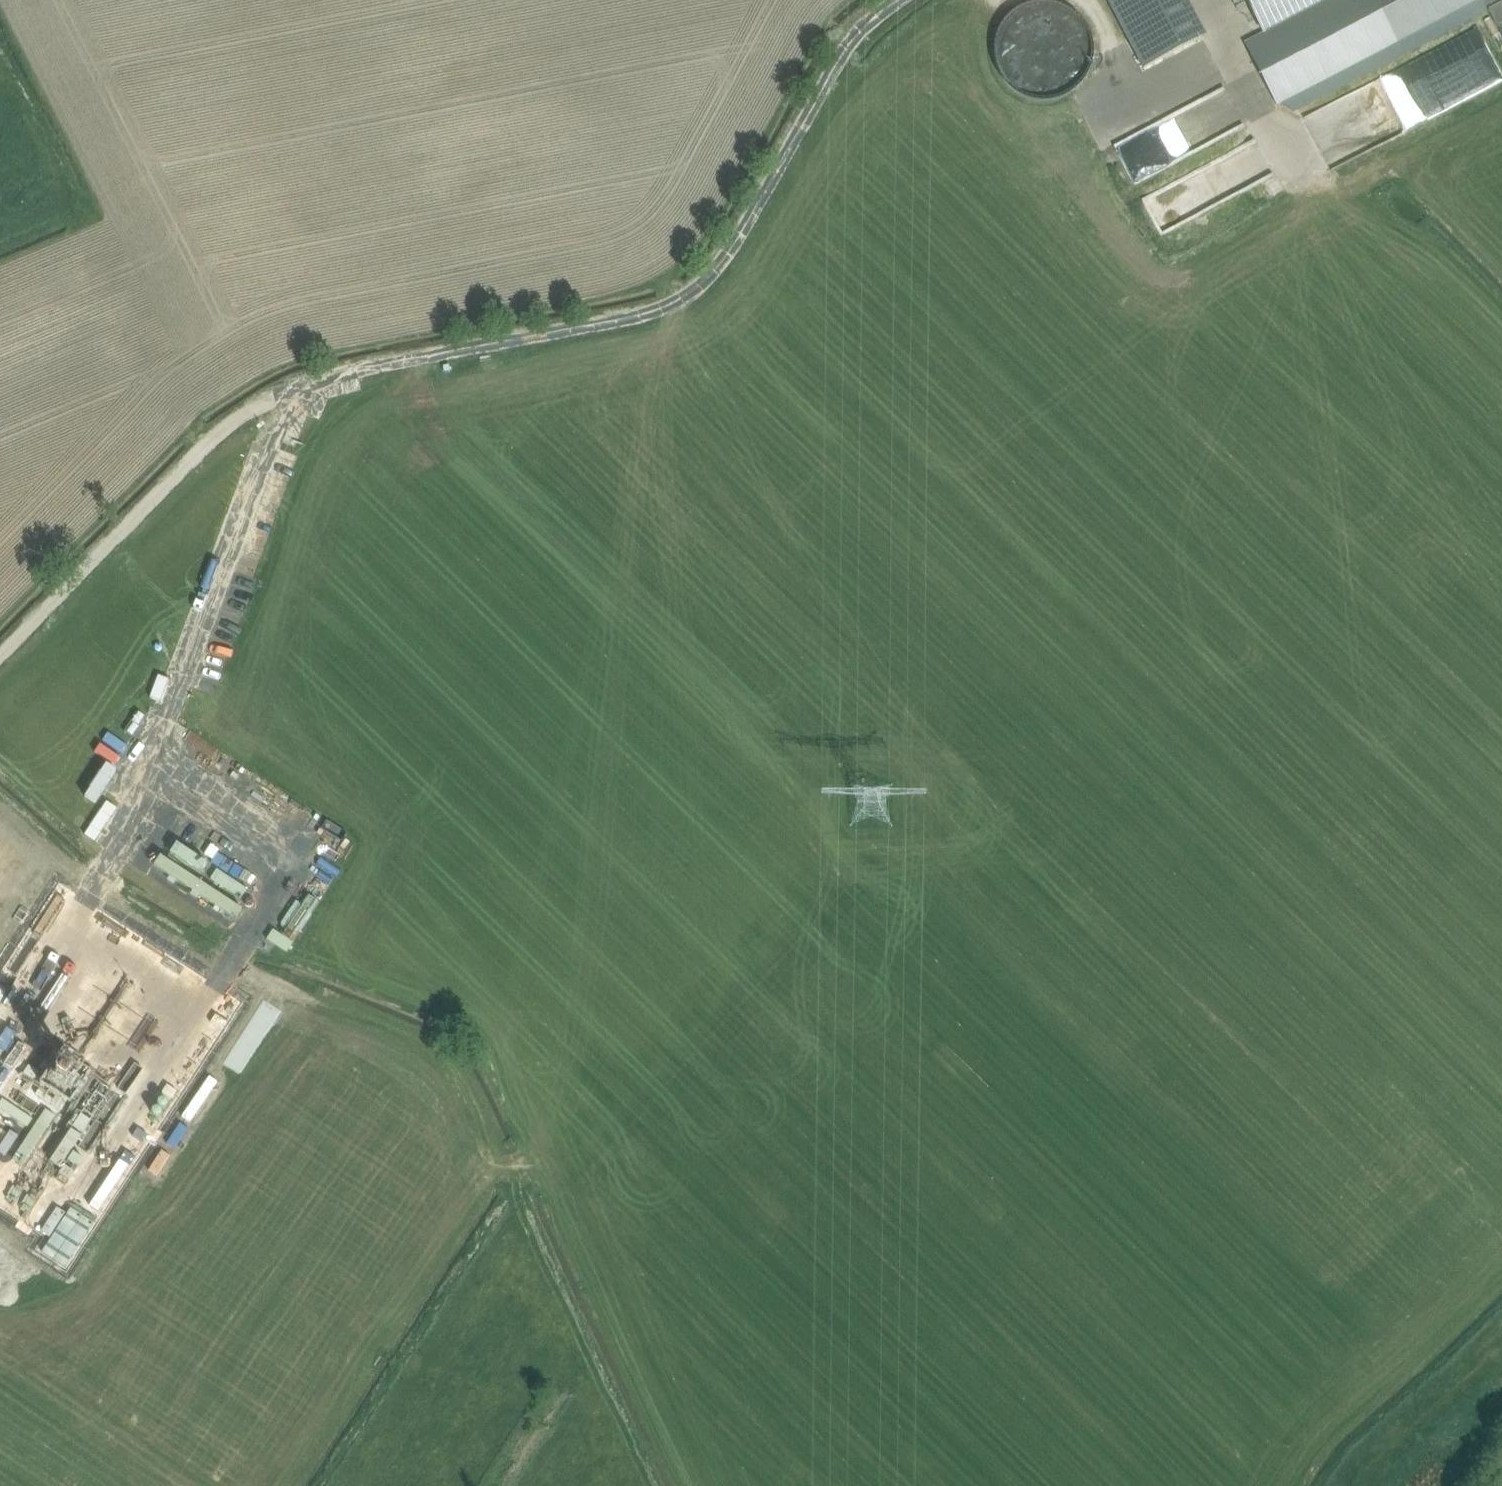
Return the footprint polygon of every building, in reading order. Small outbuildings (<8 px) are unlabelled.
[(1206,34),(1188,0),(1107,0),(1142,68),(1206,34)] [(1245,40),(1278,106),(1282,104),(1295,112),(1489,10),(1497,26),(1501,23),(1501,0),(1322,0),(1264,30),(1245,40)] [(1262,26),(1314,0),(1248,0),(1262,26)] [(1088,56),(1087,47),(1085,38),(1081,31),(1076,24),(1070,18),(1063,14),(1055,11),(1047,9),(1038,9),(1030,10),(1022,13),(1015,18),(1008,23),(1003,30),(999,37),(997,45),(996,54),(997,63),(999,72),(1004,81),(1010,88),(1018,94),(1027,98),(1036,100),(1046,100),(1055,99),(1064,95),(1072,90),(1078,83),(1083,75),(1087,66),(1088,56)] [(1501,85),(1501,78),(1483,37),(1391,79),(1390,77),(1311,113),(1319,131),(1334,124),(1338,131),(1335,133),(1346,156),(1501,85)]
